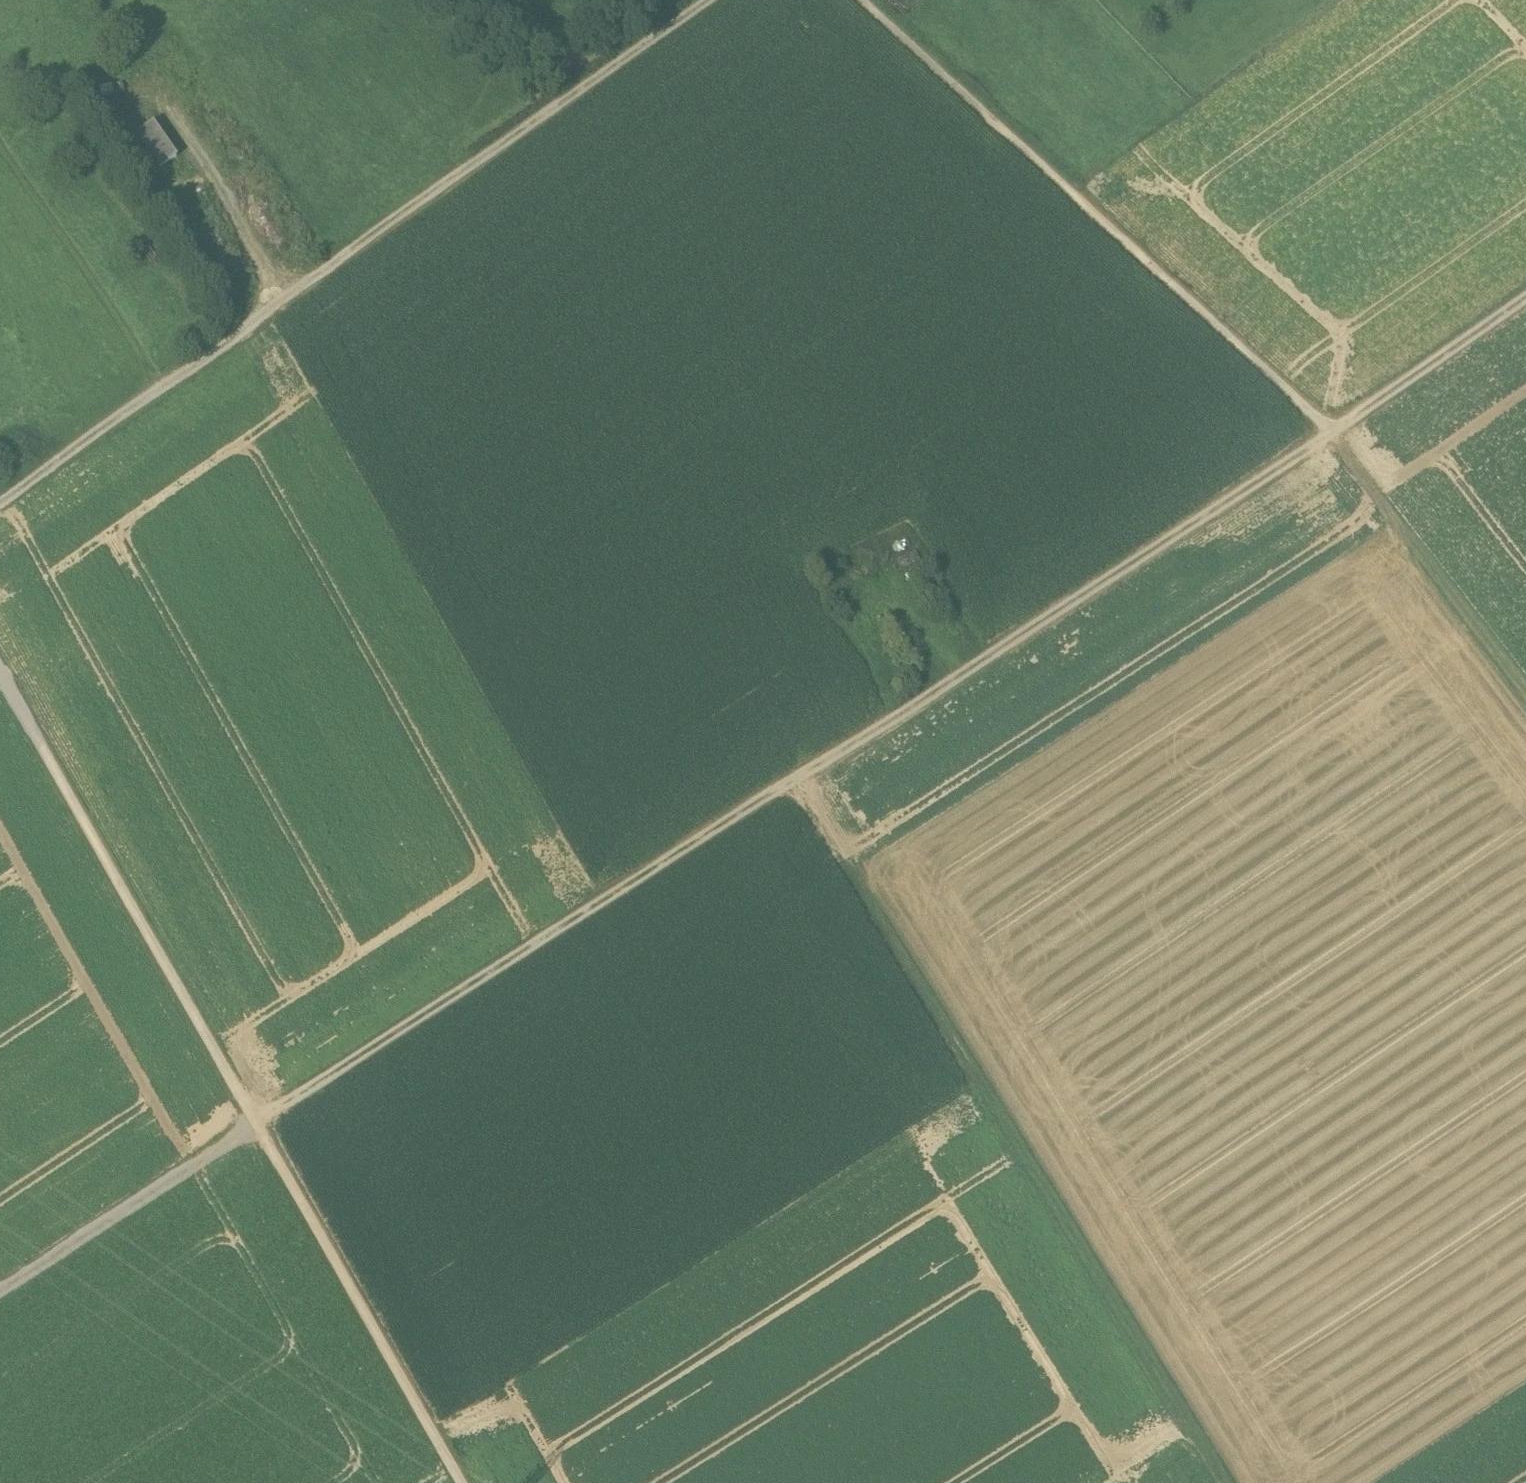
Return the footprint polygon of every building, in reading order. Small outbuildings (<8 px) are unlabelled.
[(156,170),(174,157),(144,115),(126,129),(156,170)] [(907,536),(892,542),(897,553),(911,548),(907,536)]
